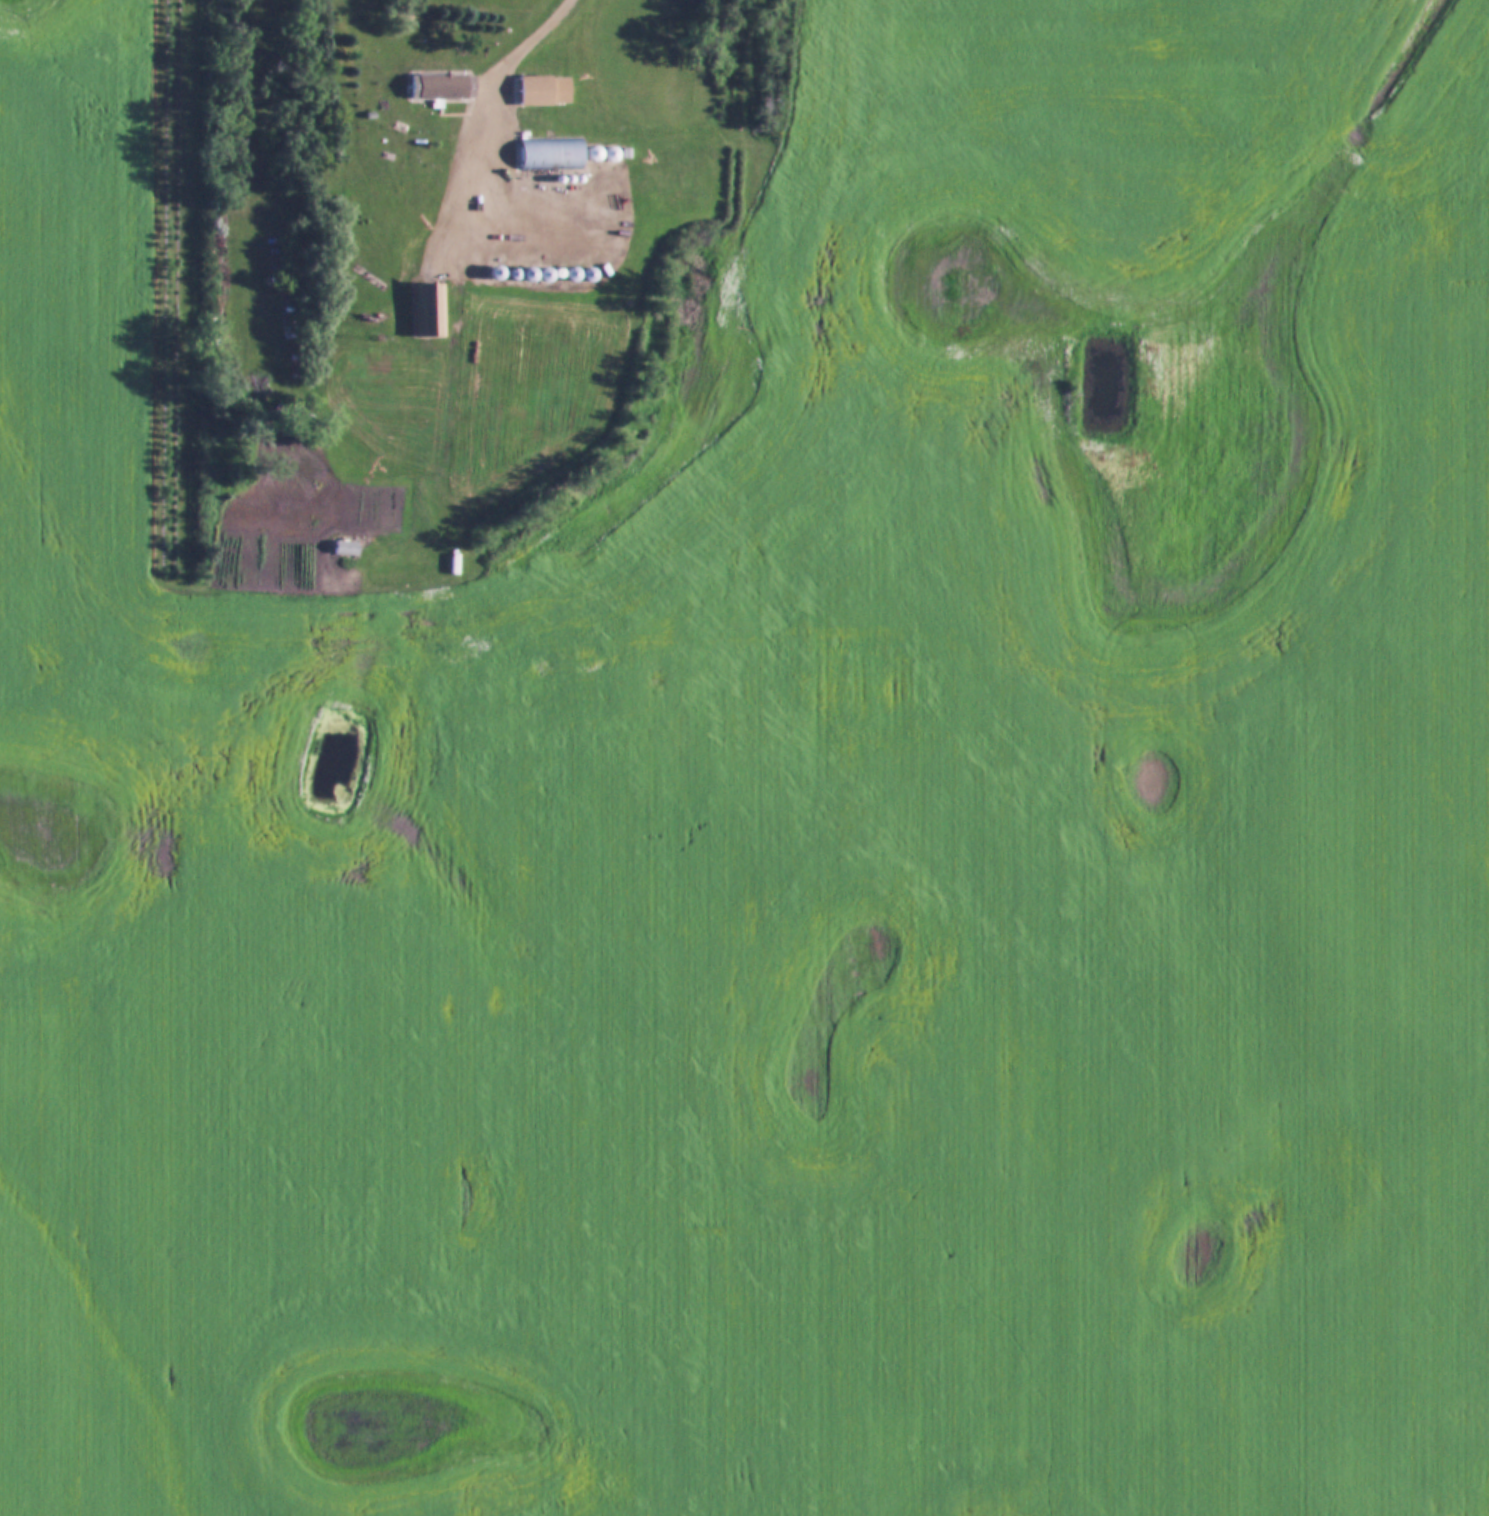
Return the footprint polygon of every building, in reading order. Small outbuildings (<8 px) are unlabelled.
[(408,75),(408,100),(470,100),(470,75),(408,75)] [(567,105),(566,77),(516,77),(516,105),(567,105)] [(518,139),(518,171),(579,170),(579,139),(518,139)] [(416,285),(415,339),(441,339),(441,285),(416,285)] [(331,557),(355,557),(355,542),(331,542),(331,557)]
